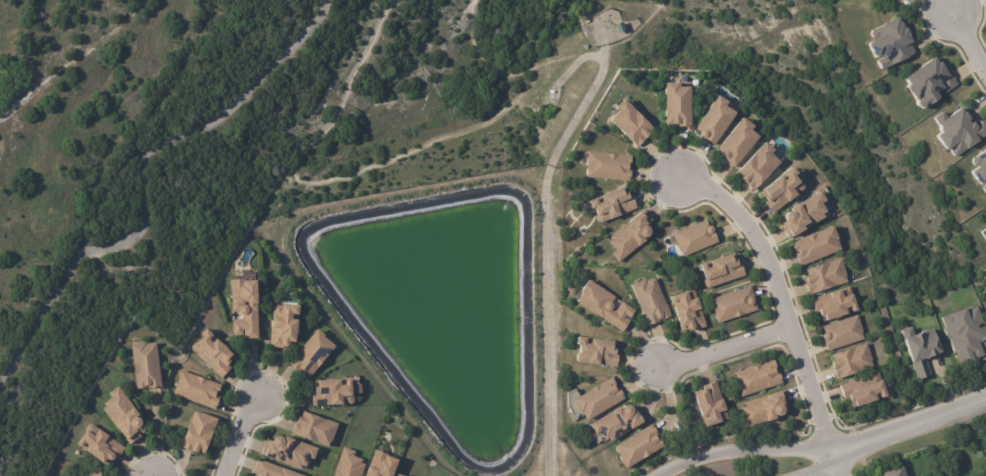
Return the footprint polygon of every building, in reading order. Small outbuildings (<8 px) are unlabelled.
[(906,30),(910,37),(909,37),(912,43),(910,44),(915,54),(907,58),(908,59),(882,72),(877,63),(883,60),(882,58),(876,61),(869,46),(877,41),(875,38),(872,39),(870,36),(871,31),(898,19),(900,24),(901,23),(905,30),(906,29),(906,30)] [(618,33),(615,25),(621,23),(625,32),(618,35),(618,33)] [(942,65),(945,69),(944,70),(947,74),(948,73),(950,71),(955,78),(953,79),(957,84),(946,92),(943,88),(935,94),(939,98),(922,111),(918,108),(916,105),(917,102),(906,88),(909,86),(904,79),(933,57),(938,63),(939,62),(942,65)] [(689,89),(690,128),(680,128),(679,125),(665,125),(664,85),(678,84),(679,89),(689,89)] [(697,132),(695,131),(717,98),(727,104),(725,107),(735,115),(714,146),(704,139),(702,138),(701,136),(701,134),(697,132)] [(648,137),(644,141),(637,149),(609,122),(618,113),(615,110),(624,101),(651,129),(647,134),(649,136),(648,137)] [(985,123),(985,124),(985,135),(978,141),(979,142),(967,151),(966,150),(954,158),(949,151),(946,152),(936,138),(941,135),(939,132),(941,131),(933,119),(942,112),(947,119),(960,110),(959,109),(964,105),(965,107),(972,117),(969,119),(970,120),(968,122),(970,125),(973,123),(976,127),(980,125),(979,123),(983,121),(984,123),(985,123)] [(741,160),(733,169),(723,161),(723,160),(722,158),(721,156),(716,152),(742,120),(753,129),(750,132),(758,139),(741,160)] [(751,190),(740,180),(742,178),(737,173),(753,156),(753,155),(764,144),(772,152),(770,155),(779,164),(770,173),(771,174),(753,193),(751,190)] [(973,160),(985,151),(985,185),(981,188),(972,175),(977,171),(976,170),(980,168),(981,168),(983,167),(980,163),(978,165),(972,165),(973,160)] [(630,166),(630,167),(628,167),(627,172),(631,172),(630,183),(585,179),(586,169),(585,169),(586,153),(631,157),(630,166)] [(771,213),(762,202),(765,201),(758,192),(761,190),(762,191),(779,177),(783,182),(786,179),(782,175),(790,168),(795,175),(792,177),(796,182),(799,182),(802,186),(802,190),(797,193),(797,192),(794,195),(795,196),(786,204),(785,202),(772,214),(771,213)] [(619,190),(621,195),(625,194),(626,197),(630,195),(636,209),(619,217),(608,222),(608,221),(600,225),(597,223),(595,218),(596,218),(593,210),(589,212),(585,203),(594,200),(596,205),(601,203),(599,198),(619,189),(619,190)] [(825,204),(821,206),(825,212),(822,214),(824,217),(803,229),(804,230),(792,238),(791,237),(788,238),(781,227),(782,226),(781,224),(784,222),(783,219),(784,217),(784,215),(786,214),(788,213),(792,214),(790,210),(819,192),(826,203),(825,204)] [(642,212),(650,221),(648,223),(650,226),(646,229),(648,231),(648,233),(648,235),(647,237),(646,239),(642,241),(643,242),(636,248),(617,264),(610,255),(613,252),(607,245),(610,242),(608,239),(625,223),(626,224),(642,211),(642,212)] [(711,228),(713,230),(718,243),(683,258),(681,252),(680,253),(672,236),(706,222),(709,228),(711,228)] [(799,265),(794,255),(795,254),(791,244),(832,227),(838,240),(837,241),(840,250),(799,267),(799,265)] [(735,261),(736,264),(739,263),(744,276),(707,289),(704,288),(702,282),(703,280),(698,266),(704,264),(706,270),(710,268),(709,263),(730,256),(732,262),(735,261)] [(808,296),(804,282),(806,281),(805,274),(806,274),(805,271),(840,259),(848,282),(829,288),(829,289),(808,296)] [(670,317),(661,321),(660,320),(658,321),(659,322),(646,327),(629,286),(644,280),(644,282),(651,279),(654,280),(670,317)] [(256,339),(242,339),(242,331),(240,331),(240,336),(231,336),(231,320),(241,320),(241,317),(238,316),(237,315),(236,312),(230,312),(230,307),(229,307),(229,299),(230,299),(229,281),(240,281),(240,283),(253,283),(253,303),(255,303),(256,339)] [(606,292),(615,298),(611,304),(612,307),(612,309),(616,311),(621,303),(635,311),(629,320),(630,321),(622,333),(575,304),(581,294),(580,293),(588,281),(606,292)] [(704,327),(690,332),(688,332),(685,331),(679,333),(671,308),(676,306),(675,303),(670,304),(668,298),(682,293),(685,289),(689,288),(692,290),(704,327)] [(750,288),(758,311),(717,325),(709,301),(750,288)] [(852,297),(857,314),(851,316),(851,314),(847,316),(847,317),(839,320),(826,324),(825,323),(822,324),(819,316),(820,315),(819,313),(816,315),(811,301),(828,295),(829,296),(840,293),(842,300),(852,297)] [(296,307),(295,317),(290,316),(289,321),(295,321),(294,330),(295,330),(293,342),(294,342),(294,347),(287,347),(285,349),(283,350),(281,349),(280,348),(268,347),(270,330),(269,329),(270,318),(271,318),(272,307),(275,306),(279,306),(280,306),(296,307)] [(984,326),(985,331),(985,340),(979,343),(983,356),(973,359),(974,362),(965,366),(964,363),(959,365),(941,318),(951,314),(952,315),(964,311),(963,309),(972,306),(972,309),(977,307),(983,323),(977,326),(979,330),(984,326)] [(864,341),(827,353),(823,340),(823,337),(824,335),(822,328),(857,316),(862,331),(862,335),(864,341)] [(939,353),(936,354),(937,356),(927,359),(927,358),(925,359),(930,375),(917,379),(900,330),(910,327),(913,336),(920,334),(920,333),(921,330),(925,329),(927,330),(932,328),(940,353),(939,353)] [(228,364),(227,365),(230,368),(220,378),(192,350),(192,346),(196,342),(199,342),(202,339),(199,335),(205,329),(220,345),(221,345),(226,350),(225,350),(229,355),(231,354),(234,357),(228,364)] [(329,343),(335,348),(308,380),(300,372),(299,373),(288,364),(316,330),(324,337),(323,338),(329,343)] [(577,339),(612,342),(612,341),(616,341),(615,352),(618,352),(616,366),(598,365),(598,366),(587,366),(587,364),(577,363),(575,361),(576,355),(577,354),(578,348),(575,348),(575,339),(577,339)] [(160,389),(147,391),(147,388),(145,388),(146,390),(136,391),(130,346),(144,344),(144,346),(154,344),(160,389)] [(836,378),(831,363),(833,363),(831,356),(865,344),(872,361),(870,361),(872,367),(837,380),(836,378)] [(779,372),(783,384),(740,399),(737,390),(739,389),(734,374),(773,360),(777,371),(778,370),(779,372)] [(219,399),(214,410),(174,394),(183,371),(220,386),(217,395),(220,396),(219,399)] [(615,386),(616,388),(617,388),(624,399),(586,423),(581,415),(579,416),(572,403),(610,379),(615,386)] [(887,399),(881,401),(880,399),(876,401),(877,402),(869,405),(869,406),(863,408),(863,407),(855,410),(855,408),(852,409),(848,399),(843,401),(839,387),(861,380),(864,389),(881,383),(887,399)] [(349,381),(350,395),(352,395),(353,405),(341,405),(341,407),(329,407),(329,406),(312,407),(311,392),(313,392),(313,389),(314,389),(313,382),(318,381),(318,382),(324,382),(324,381),(330,381),(330,382),(339,381),(339,387),(344,387),(343,381),(349,381)] [(705,430),(704,430),(702,424),(707,422),(706,418),(701,420),(698,412),(697,412),(695,406),(696,406),(692,394),(700,391),(700,393),(705,391),(704,386),(715,383),(728,420),(720,423),(720,425),(705,430)] [(140,434),(139,435),(141,437),(131,445),(127,441),(126,442),(117,430),(118,429),(104,409),(107,407),(105,404),(113,398),(109,394),(119,386),(135,409),(134,410),(138,416),(136,417),(140,423),(141,424),(141,427),(139,429),(142,433),(140,434)] [(784,391),(788,403),(786,404),(787,407),(782,409),(783,410),(784,412),(784,414),(783,416),(781,418),(779,419),(776,419),(775,418),(775,421),(766,424),(766,423),(743,430),(739,420),(744,418),(741,409),(744,408),(743,404),(767,396),(768,397),(779,393),(779,392),(783,390),(784,391)] [(635,409),(636,410),(638,409),(646,421),(641,424),(642,425),(629,433),(629,432),(609,444),(607,440),(603,443),(598,434),(594,437),(588,428),(611,413),(612,414),(618,410),(620,413),(621,411),(623,409),(625,409),(628,409),(631,411),(635,408),(635,409)] [(199,415),(200,415),(216,421),(203,456),(197,454),(196,456),(179,450),(193,413),(199,415)] [(334,433),(331,442),(330,443),(328,448),(299,439),(292,434),(298,418),(300,419),(303,413),(337,425),(336,428),(338,429),(336,434),(334,433)] [(124,450),(116,462),(112,459),(112,462),(110,463),(108,464),(105,468),(102,465),(101,467),(83,453),(84,451),(81,449),(80,450),(75,446),(85,433),(84,430),(88,425),(91,425),(99,431),(98,433),(105,438),(106,437),(124,450)] [(651,426),(656,434),(653,436),(655,439),(657,438),(663,447),(625,471),(617,458),(618,458),(613,449),(651,425),(651,426)] [(290,440),(293,441),(293,439),(317,448),(314,459),(309,457),(306,467),(302,465),(301,469),(278,460),(278,462),(264,456),(264,455),(261,454),(266,440),(270,442),(269,444),(271,445),(271,444),(271,442),(272,439),(274,438),(279,438),(281,439),(283,442),(284,438),(290,440)] [(364,465),(360,475),(333,475),(335,471),(334,470),(343,448),(355,452),(353,457),(362,461),(360,464),(364,465)] [(396,462),(391,475),(364,475),(367,468),(368,469),(374,451),(384,455),(383,457),(386,458),(396,462)] [(258,459),(302,475),(259,475),(253,472),(258,459)] [(902,465),(906,475),(871,475),(902,465)]
